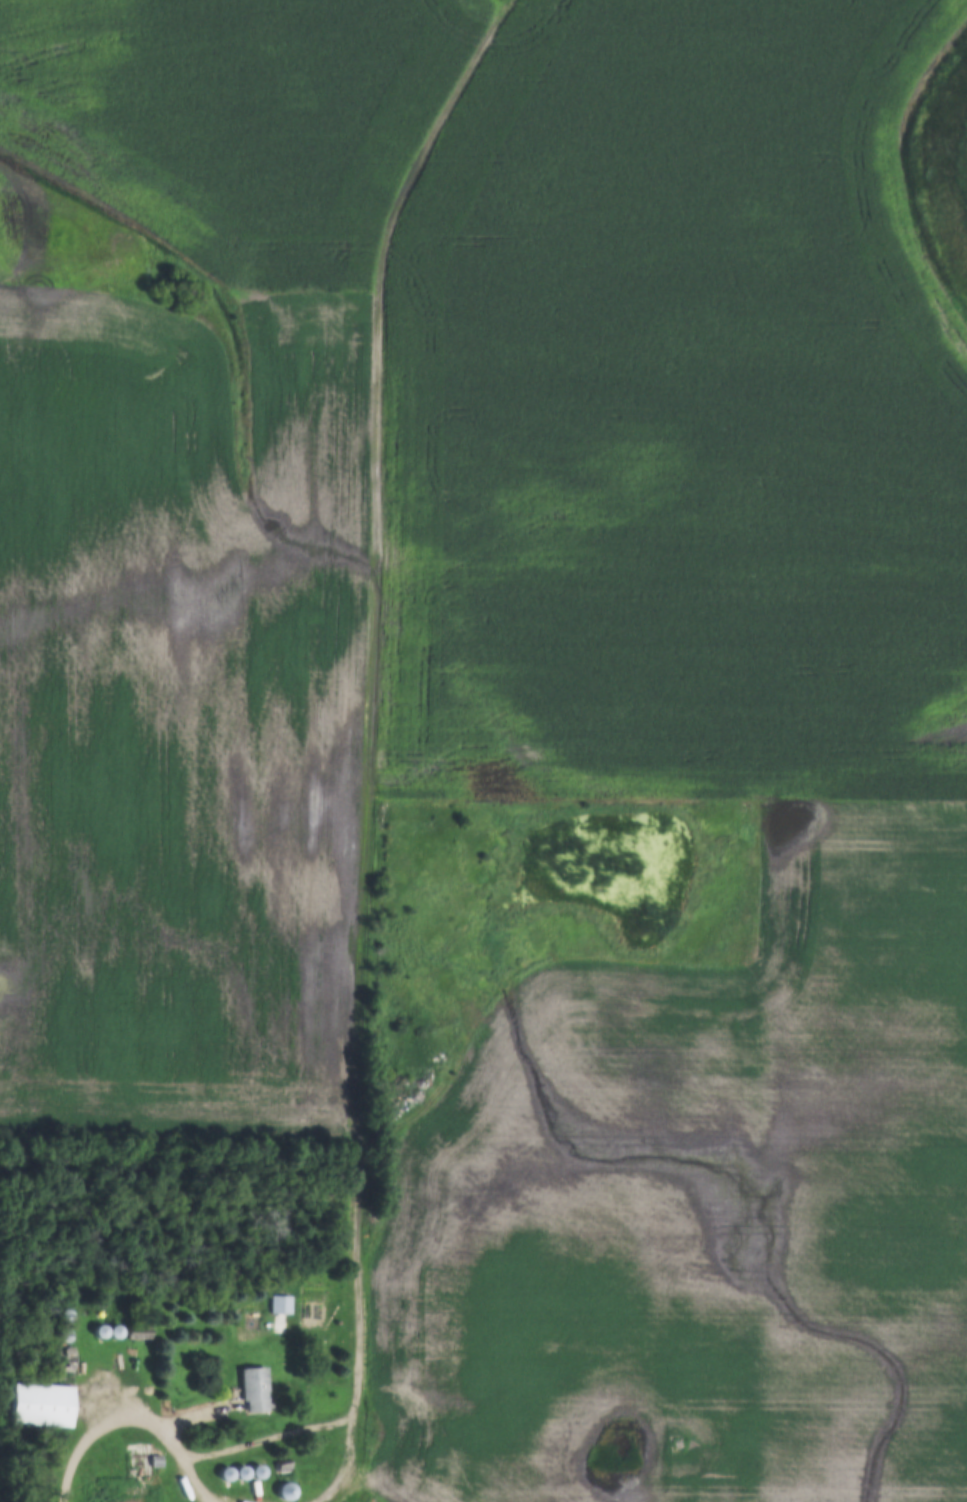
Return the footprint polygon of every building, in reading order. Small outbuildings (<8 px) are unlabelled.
[(271,1295),(292,1296),(291,1315),(270,1314),(271,1295)] [(70,1322),(68,1323),(66,1323),(64,1322),(62,1321),(61,1320),(60,1318),(60,1316),(61,1314),(62,1312),(64,1311),(66,1311),(68,1311),(70,1312),(71,1313),(72,1315),(73,1317),(72,1319),(71,1321),(70,1322)] [(101,1339),(98,1339),(96,1338),(94,1337),(93,1335),(92,1333),(92,1331),(93,1328),(94,1327),(96,1325),(98,1325),(101,1325),(103,1326),(105,1327),(106,1330),(106,1332),(106,1334),(104,1336),(103,1338),(101,1339)] [(114,1337),(116,1337),(118,1336),(119,1335),(120,1333),(120,1331),(120,1330),(119,1328),(118,1327),(116,1326),(114,1326),(112,1326),(111,1327),(110,1329),(109,1330),(109,1332),(110,1334),(111,1335),(112,1336),(114,1337)] [(67,1341),(69,1341),(70,1341),(72,1340),(73,1339),(74,1337),(74,1336),(74,1334),(73,1332),(71,1331),(70,1331),(68,1331),(66,1331),(65,1332),(63,1334),(63,1336),(63,1337),(64,1339),(65,1340),(67,1341)] [(127,1331),(127,1338),(149,1339),(150,1332),(127,1331)] [(54,1346),(73,1346),(73,1370),(54,1370),(54,1346)] [(239,1367),(265,1366),(267,1413),(246,1413),(246,1400),(240,1400),(239,1367)] [(10,1381),(7,1424),(71,1429),(74,1386),(10,1381)] [(150,1456),(161,1456),(161,1469),(150,1469),(150,1456)] [(261,1480),(259,1481),(256,1481),(254,1480),(251,1479),(250,1477),(249,1474),(250,1472),(251,1469),(252,1467),(255,1466),(257,1466),(260,1466),(262,1467),(263,1469),(264,1471),(265,1474),(264,1476),(263,1478),(261,1480)] [(226,1483),(224,1483),(222,1482),(219,1480),(218,1478),(217,1476),(217,1474),(218,1471),(220,1469),(222,1468),(224,1467),(227,1467),(229,1468),(231,1470),(232,1473),(233,1475),(232,1478),(231,1480),(229,1482),(226,1483)] [(239,1480),(241,1480),(244,1480),(245,1478),(247,1476),(247,1474),(247,1472),(246,1470),(244,1468),(242,1467),(240,1467),(238,1468),(236,1469),(235,1470),(234,1472),(234,1474),(234,1476),(235,1478),(237,1480),(239,1480)] [(301,1489),(318,1489),(318,1478),(301,1478),(301,1489)] [(285,1500),(288,1500),(290,1499),(293,1497),(294,1494),(294,1492),(294,1489),(292,1486),(290,1484),(287,1483),(284,1483),(282,1484),(279,1486),(278,1488),(277,1490),(277,1493),(278,1496),(279,1498),(282,1500),(285,1500)]
